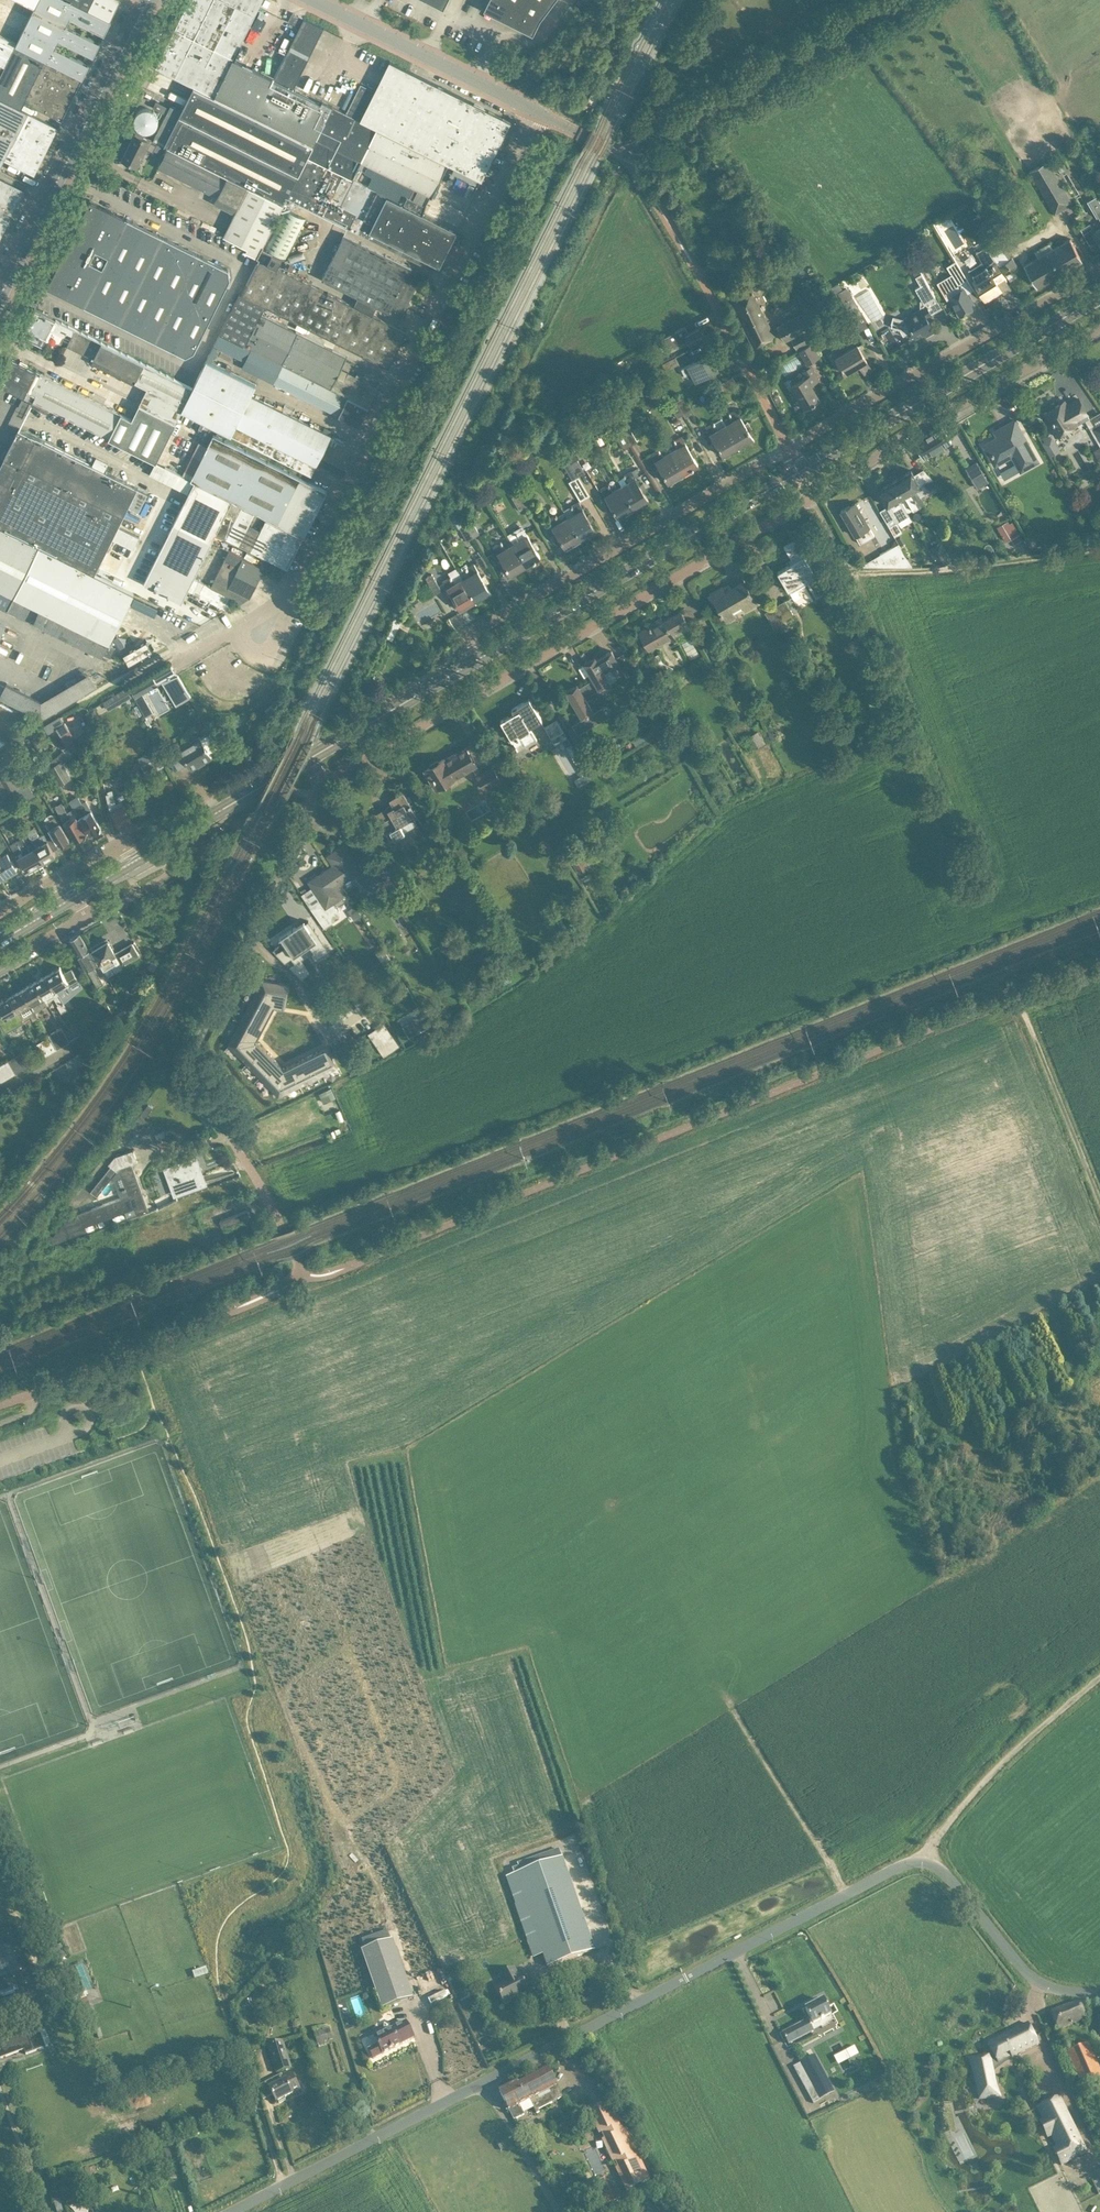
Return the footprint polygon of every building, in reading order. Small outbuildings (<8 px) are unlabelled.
[(36,4),(16,42),(16,44),(83,78),(89,64),(55,47),(59,39),(94,56),(100,42),(66,25),(70,17),(104,34),(111,20),(110,19),(71,0),(38,0),(36,4)] [(110,19),(120,0),(71,0),(110,19)] [(156,67),(193,86),(214,96),(313,145),(331,108),(233,59),(263,0),(189,0),(187,4),(183,12),(181,16),(174,30),(171,37),(166,46),(156,67)] [(484,9),(533,34),(541,18),(555,0),(488,0),(484,9)] [(288,21),(299,26),(303,18),(293,12),(288,21)] [(304,18),(303,18),(299,26),(299,27),(275,77),(294,87),(324,28),(304,18)] [(5,66),(16,44),(16,42),(0,34),(0,64),(5,66)] [(5,66),(0,75),(0,98),(21,109),(24,102),(61,120),(83,78),(16,44),(5,66)] [(361,84),(346,113),(448,163),(482,180),(511,121),(390,61),(377,85),(370,82),(368,87),(361,84)] [(171,105),(153,139),(164,145),(168,147),(284,205),(288,197),(313,145),(214,96),(193,86),(187,98),(181,110),(171,105)] [(46,151),(58,127),(21,109),(0,98),(0,168),(4,160),(34,175),(46,151)] [(156,100),(153,107),(165,113),(168,106),(156,100)] [(313,145),(288,197),(406,255),(427,266),(436,271),(457,229),(456,229),(423,212),(425,204),(408,195),(404,203),(353,177),(358,168),(361,161),(432,196),(448,163),(346,113),(332,106),(331,108),(313,145)] [(135,133),(131,141),(122,158),(137,166),(146,148),(153,152),(157,144),(150,140),(135,133)] [(168,147),(159,167),(237,206),(223,235),(247,248),(245,252),(257,258),(259,253),(262,249),(284,205),(168,147)] [(1031,171),(1050,203),(1067,194),(1048,161),(1031,171)] [(12,214),(24,190),(0,178),(0,208),(12,214)] [(1096,196),(1086,202),(1096,218),(1099,216),(1099,217),(1099,203),(1096,196)] [(90,199),(66,246),(47,286),(186,355),(194,351),(230,278),(229,268),(90,199)] [(285,207),(265,247),(287,257),(306,218),(285,207)] [(12,214),(0,208),(0,238),(12,214)] [(1080,228),(1083,234),(1090,246),(1098,241),(1099,244),(1099,229),(1095,232),(1090,223),(1080,228)] [(344,234),(322,279),(358,297),(376,306),(401,318),(423,273),(344,234)] [(1024,264),(1037,286),(1083,260),(1070,238),(1024,264)] [(711,239),(699,247),(701,249),(699,250),(704,258),(717,250),(711,239)] [(911,239),(906,242),(911,250),(916,247),(911,239)] [(985,298),(1000,288),(998,286),(1007,280),(995,262),(996,262),(990,253),(985,246),(976,252),(983,261),(968,270),(985,298)] [(259,259),(241,294),(265,306),(388,367),(407,331),(373,314),(376,306),(358,297),(354,305),(277,266),(281,259),(262,249),(259,253),(257,258),(259,259)] [(1018,265),(1012,257),(1000,265),(1010,280),(1017,275),(1012,269),(1018,265)] [(945,290),(949,297),(960,315),(975,307),(973,304),(967,293),(974,289),(956,260),(947,266),(954,278),(957,283),(945,290)] [(923,301),(935,294),(921,271),(914,274),(920,283),(914,286),(923,301)] [(239,293),(220,332),(221,333),(252,348),(369,406),(380,383),(379,383),(378,383),(377,386),(348,372),(344,380),(337,376),(341,368),(347,356),(261,313),(265,306),(241,294),(239,293)] [(752,293),(732,303),(747,332),(749,337),(753,346),(775,335),(752,293)] [(894,316),(891,327),(900,329),(903,335),(912,331),(915,337),(925,331),(927,335),(934,330),(927,317),(931,314),(927,307),(905,319),(894,316)] [(408,308),(404,316),(410,318),(414,311),(408,308)] [(23,335),(23,336),(40,344),(43,346),(50,330),(62,336),(65,335),(66,332),(73,335),(76,329),(56,319),(36,310),(36,309),(29,323),(30,324),(28,328),(26,327),(25,327),(26,328),(23,335)] [(785,340),(790,337),(796,349),(811,341),(805,329),(811,326),(803,311),(777,325),(785,340)] [(870,324),(863,312),(844,323),(849,332),(855,329),(857,332),(870,324)] [(690,345),(706,336),(700,326),(688,332),(685,326),(660,339),(663,345),(665,349),(672,345),(673,347),(687,340),(690,345)] [(73,335),(67,346),(93,359),(94,357),(137,378),(135,381),(146,387),(138,403),(175,422),(180,412),(192,388),(191,387),(76,329),(73,335)] [(819,356),(811,343),(801,349),(808,363),(819,356)] [(857,345),(836,358),(842,369),(843,368),(845,373),(846,372),(845,372),(859,364),(864,372),(871,368),(857,345)] [(252,348),(242,367),(359,425),(369,406),(252,348)] [(696,380),(718,369),(710,353),(681,368),(684,375),(685,377),(686,376),(692,372),(696,380)] [(677,356),(662,364),(665,371),(680,363),(677,356)] [(156,461),(175,422),(138,403),(132,418),(40,373),(19,362),(10,358),(10,359),(0,380),(0,384),(156,461)] [(192,388),(180,412),(310,475),(331,434),(330,434),(251,395),(256,384),(205,360),(191,387),(192,388)] [(804,406),(804,407),(813,402),(815,401),(819,398),(819,397),(819,398),(810,384),(819,379),(812,366),(804,371),(806,374),(803,376),(804,378),(791,385),(792,386),(804,406)] [(558,396),(562,390),(548,379),(544,385),(558,396)] [(727,387),(723,381),(706,391),(709,398),(727,387)] [(602,394),(593,399),(597,408),(606,403),(602,394)] [(682,398),(676,401),(683,414),(685,417),(691,413),(682,398)] [(1043,413),(1056,435),(1078,423),(1076,420),(1083,416),(1099,446),(1099,426),(1096,428),(1089,417),(1078,398),(1065,405),(1061,408),(1059,404),(1043,413)] [(676,401),(670,404),(677,417),(683,414),(676,401)] [(721,417),(725,425),(738,446),(752,437),(752,438),(753,438),(748,430),(744,423),(741,417),(746,414),(741,406),(728,414),(722,418),(721,417)] [(713,423),(707,427),(723,455),(724,455),(723,454),(738,446),(725,425),(721,417),(712,422),(713,423)] [(999,436),(984,445),(995,465),(1013,455),(1021,470),(1038,461),(1015,420),(1002,427),(1006,435),(1002,437),(1001,436),(1000,436),(999,436)] [(631,445),(623,431),(619,423),(613,427),(625,448),(631,445)] [(951,441),(942,426),(914,442),(924,458),(951,441)] [(630,428),(623,431),(631,445),(638,441),(630,428)] [(39,546),(95,574),(113,538),(133,548),(139,536),(119,526),(128,507),(139,513),(148,495),(137,489),(138,488),(19,429),(4,459),(0,457),(0,526),(39,546)] [(192,479),(191,480),(194,481),(232,500),(255,511),(267,517),(304,536),(320,504),(327,490),(214,434),(208,446),(192,479)] [(1049,435),(1043,438),(1045,441),(1044,441),(1047,447),(1054,442),(1051,437),(1050,437),(1049,435)] [(678,448),(671,452),(683,473),(691,468),(691,469),(694,468),(693,467),(697,464),(697,465),(698,464),(681,436),(675,440),(675,439),(673,440),(676,444),(678,448)] [(564,451),(568,458),(579,476),(585,472),(577,458),(579,457),(573,446),(564,451)] [(669,481),(683,473),(671,452),(663,457),(661,453),(659,449),(657,449),(658,450),(652,454),(668,482),(669,482),(669,481)] [(568,458),(562,462),(572,480),(579,476),(568,458)] [(977,459),(966,465),(978,486),(989,480),(977,459)] [(165,466),(159,478),(186,491),(188,492),(194,481),(191,480),(192,479),(165,466)] [(628,482),(620,487),(632,507),(647,499),(648,499),(643,491),(639,483),(635,478),(640,476),(638,472),(640,471),(638,468),(625,475),(625,474),(623,475),(626,479),(628,482)] [(911,470),(902,476),(919,505),(925,502),(921,495),(925,493),(927,487),(924,482),(933,477),(923,469),(914,474),(911,470)] [(908,511),(919,505),(902,476),(892,481),(901,497),(900,498),(908,511)] [(194,481),(143,583),(181,602),(216,533),(232,500),(194,481)] [(892,481),(878,489),(887,505),(879,510),(889,526),(910,514),(908,511),(900,498),(901,497),(892,481)] [(618,516),(632,507),(620,487),(613,491),(611,488),(609,483),(607,484),(608,485),(602,489),(618,517),(619,516),(618,516)] [(524,489),(518,493),(526,507),(532,503),(524,489)] [(520,510),(526,507),(518,493),(512,496),(520,510)] [(232,500),(216,533),(287,569),(288,568),(295,555),(292,553),(295,547),(298,548),(304,536),(267,517),(261,531),(249,525),(255,511),(232,500)] [(576,513),(568,518),(580,538),(594,530),(595,530),(579,502),(573,506),(572,505),(571,506),(573,510),(574,510),(576,513)] [(874,535),(860,511),(855,503),(856,503),(855,502),(841,511),(860,543),(874,535)] [(566,546),(580,538),(568,518),(560,522),(558,519),(559,519),(556,514),(555,515),(555,516),(549,519),(565,547),(566,547),(566,546)] [(465,523),(473,537),(479,534),(472,520),(465,523)] [(467,541),(473,537),(465,523),(459,527),(467,541)] [(819,524),(818,524),(814,527),(817,532),(822,529),(819,524)] [(1013,524),(1000,532),(1006,542),(1011,539),(1015,544),(1022,540),(1013,524)] [(14,597),(39,546),(0,526),(0,590),(14,597)] [(521,540),(513,545),(525,565),(533,560),(534,561),(536,560),(535,559),(539,557),(540,557),(524,529),(518,533),(518,532),(516,533),(518,537),(518,536),(521,540)] [(788,590),(807,580),(809,585),(810,585),(816,596),(831,588),(833,591),(834,591),(821,569),(823,568),(822,567),(814,572),(809,564),(811,563),(796,539),(784,546),(793,562),(777,572),(788,590)] [(511,573),(525,565),(513,545),(506,549),(504,545),(502,541),(501,542),(501,543),(494,547),(511,574),(511,573)] [(912,566),(899,543),(877,555),(883,566),(912,566)] [(39,546),(14,597),(109,644),(134,593),(95,574),(39,546)] [(931,553),(938,565),(951,561),(943,546),(931,553)] [(471,575),(463,580),(475,600),(489,591),(489,592),(490,592),(474,564),(467,567),(466,568),(468,572),(469,572),(471,575)] [(432,573),(426,577),(435,593),(441,590),(432,573)] [(475,600),(463,580),(455,584),(453,580),(454,580),(451,576),(450,577),(450,578),(444,581),(460,609),(461,609),(461,608),(475,600)] [(722,586),(710,593),(721,611),(720,611),(721,614),(722,613),(723,614),(724,613),(731,609),(732,609),(742,603),(746,610),(757,604),(754,598),(744,580),(743,580),(743,581),(731,588),(725,591),(723,586),(722,586)] [(7,612),(14,597),(0,590),(0,608),(7,612)] [(785,600),(774,606),(781,620),(793,614),(785,600)] [(774,606),(765,612),(776,631),(784,626),(781,621),(781,620),(774,606)] [(652,622),(637,631),(657,666),(676,654),(672,648),(678,644),(688,663),(703,654),(698,646),(718,635),(712,623),(695,633),(680,608),(678,609),(677,608),(652,623),(652,622)] [(116,647),(109,644),(104,654),(111,657),(116,647)] [(591,659),(584,663),(593,678),(599,689),(600,690),(607,686),(612,683),(607,674),(605,675),(603,671),(618,662),(616,659),(611,650),(596,659),(595,657),(595,656),(594,657),(591,659)] [(152,676),(157,685),(163,681),(163,682),(177,705),(191,696),(178,674),(177,673),(169,663),(150,674),(152,676)] [(157,685),(152,676),(130,688),(135,697),(157,685)] [(577,684),(576,685),(566,690),(583,718),(572,725),(578,735),(614,714),(608,704),(593,712),(593,711),(585,697),(599,689),(593,678),(579,687),(577,684)] [(0,697),(0,699),(22,710),(29,696),(6,684),(0,697)] [(176,709),(162,684),(137,697),(150,722),(176,709)] [(132,697),(127,688),(123,690),(103,702),(109,711),(123,702),(132,697)] [(514,712),(501,720),(513,740),(520,736),(526,746),(537,740),(531,729),(530,727),(542,720),(529,698),(512,709),(514,712)] [(279,708),(274,702),(265,710),(271,716),(279,708)] [(556,719),(544,726),(552,739),(564,731),(556,719)] [(776,722),(765,727),(771,740),(782,735),(776,722)] [(65,723),(51,731),(62,748),(73,741),(70,736),(72,734),(65,723)] [(633,739),(636,744),(655,733),(652,728),(633,739)] [(759,730),(746,737),(752,750),(765,744),(759,730)] [(200,736),(179,748),(191,769),(212,757),(209,752),(217,747),(211,737),(212,737),(210,733),(201,738),(200,736)] [(444,758),(425,769),(436,788),(476,765),(466,747),(445,760),(444,758)] [(155,750),(138,758),(141,765),(159,756),(155,750)] [(599,755),(593,759),(598,767),(603,763),(599,755)] [(163,766),(159,756),(141,765),(146,774),(163,766)] [(61,761),(49,768),(59,786),(71,778),(61,761)] [(6,768),(15,785),(24,800),(34,795),(25,779),(20,782),(11,765),(6,768)] [(493,767),(478,776),(485,789),(500,780),(493,767)] [(126,772),(112,779),(115,786),(129,779),(126,772)] [(0,778),(0,794),(1,795),(7,791),(16,787),(8,773),(1,778),(0,778)] [(110,808),(121,827),(132,821),(126,811),(120,801),(115,803),(112,789),(109,790),(109,792),(106,793),(110,808)] [(423,824),(403,791),(389,799),(392,804),(376,813),(381,822),(379,823),(385,833),(389,831),(394,839),(405,833),(400,825),(413,818),(434,851),(437,849),(443,846),(437,836),(444,832),(435,817),(423,824)] [(92,832),(101,827),(91,809),(87,812),(77,796),(70,800),(89,832),(92,831),(92,832)] [(84,834),(87,832),(81,823),(76,816),(71,818),(61,803),(55,806),(75,839),(78,838),(79,839),(80,839),(81,839),(82,839),(83,839),(84,838),(84,837),(85,836),(84,835),(84,834)] [(69,839),(70,838),(64,829),(60,823),(55,814),(50,814),(46,816),(45,820),(59,844),(64,842),(66,843),(69,841),(69,839)] [(28,834),(35,847),(43,861),(56,854),(47,839),(44,834),(39,837),(34,827),(26,832),(28,834)] [(26,871),(43,861),(35,847),(30,850),(23,837),(11,844),(26,871)] [(344,844),(327,855),(334,866),(330,868),(341,883),(353,875),(363,889),(382,877),(369,857),(358,865),(344,844)] [(1,878),(2,877),(3,879),(10,875),(9,874),(17,869),(8,852),(2,856),(0,853),(0,877),(1,878)] [(579,870),(586,864),(578,853),(571,858),(579,870)] [(337,886),(341,883),(330,868),(318,876),(318,875),(309,881),(322,900),(311,908),(324,927),(341,916),(332,902),(343,895),(337,886)] [(415,900),(413,890),(399,892),(401,905),(406,904),(406,905),(412,904),(411,901),(415,900)] [(391,898),(389,911),(399,926),(410,919),(395,895),(391,898)] [(276,952),(275,952),(285,962),(291,957),(294,962),(289,966),(301,978),(301,977),(309,970),(301,959),(300,958),(297,960),(294,955),(295,955),(293,952),(299,949),(309,942),(319,957),(326,952),(329,950),(309,920),(305,923),(299,927),(300,929),(297,931),(295,928),(296,927),(295,927),(279,938),(280,938),(281,937),(286,945),(276,952)] [(89,949),(80,933),(69,939),(98,987),(105,983),(94,964),(97,963),(89,949)] [(131,960),(129,957),(122,948),(115,952),(107,939),(101,942),(102,944),(99,946),(97,943),(91,947),(107,976),(123,967),(122,965),(131,960)] [(164,939),(159,948),(166,952),(171,943),(164,939)] [(132,943),(122,948),(129,957),(137,952),(132,943)] [(153,959),(148,967),(155,970),(159,963),(153,959)] [(78,979),(72,968),(64,973),(60,966),(48,973),(56,988),(59,993),(64,1001),(65,1003),(70,999),(63,988),(78,979)] [(48,973),(35,981),(43,995),(47,1002),(54,998),(58,1005),(64,1001),(59,993),(56,988),(48,973)] [(262,979),(249,1003),(271,1014),(275,1005),(262,979)] [(290,984),(262,979),(275,1005),(285,1007),(290,984)] [(47,1002),(43,995),(35,981),(22,988),(36,1011),(48,1004),(47,1002)] [(22,988),(10,996),(18,1010),(23,1019),(30,1014),(33,1020),(39,1017),(36,1011),(22,988)] [(18,1010),(10,996),(0,1001),(0,1023),(6,1033),(25,1022),(23,1019),(18,1010)] [(107,1004),(114,1014),(121,999),(120,997),(107,1004)] [(249,1003),(240,1020),(262,1031),(271,1014),(249,1003)] [(114,1015),(120,1026),(128,1011),(126,1008),(114,1015)] [(240,1020),(228,1044),(257,1040),(262,1031),(240,1020)] [(384,1022),(377,1027),(380,1031),(387,1026),(384,1022)] [(387,1026),(380,1031),(383,1035),(390,1031),(387,1026)] [(51,1036),(58,1048),(70,1041),(61,1027),(49,1034),(51,1036)] [(375,1028),(368,1033),(371,1037),(378,1033),(375,1028)] [(390,1031),(383,1035),(386,1039),(392,1035),(390,1031)] [(378,1033),(371,1037),(374,1041),(381,1037),(378,1033)] [(81,1034),(70,1041),(78,1055),(89,1048),(81,1034)] [(392,1035),(386,1039),(389,1044),(390,1043),(396,1040),(392,1035)] [(43,1041),(50,1053),(58,1048),(51,1036),(43,1041)] [(381,1037),(374,1041),(377,1045),(383,1041),(381,1037)] [(257,1040),(228,1044),(247,1063),(263,1046),(257,1040)] [(396,1040),(390,1043),(392,1046),(394,1049),(399,1045),(396,1040)] [(383,1041),(377,1045),(380,1050),(385,1047),(387,1046),(383,1041)] [(263,1046),(247,1063),(260,1077),(277,1060),(263,1046)] [(327,1046),(309,1055),(320,1076),(338,1067),(327,1046)] [(385,1047),(380,1050),(384,1056),(389,1052),(387,1049),(385,1047)] [(22,1053),(15,1057),(22,1069),(29,1065),(22,1053)] [(309,1055),(293,1063),(303,1084),(320,1076),(309,1055)] [(15,1057),(8,1061),(15,1073),(22,1069),(15,1057)] [(0,1065),(0,1081),(0,1082),(15,1073),(8,1061),(8,1060),(0,1065)] [(277,1060),(260,1077),(279,1096),(284,1067),(277,1060)] [(284,1067),(279,1096),(303,1084),(293,1063),(284,1067)] [(133,1149),(131,1150),(115,1156),(108,1165),(110,1167),(89,1192),(95,1197),(118,1169),(127,1195),(76,1214),(77,1217),(63,1222),(51,1236),(53,1243),(147,1209),(131,1164),(138,1162),(133,1149)] [(206,1183),(197,1156),(166,1167),(175,1194),(206,1183)] [(250,1216),(247,1210),(220,1220),(222,1227),(250,1216)] [(515,1874),(507,1877),(520,1917),(529,1914),(543,1954),(548,1967),(595,1950),(562,1858),(559,1848),(521,1862),(524,1871),(515,1874)] [(13,1921),(0,1887),(0,1926),(13,1921)] [(41,1897),(38,1891),(28,1895),(31,1901),(41,1897)] [(0,1930),(0,2004),(38,1991),(14,1925),(0,1930)] [(413,1998),(407,1980),(393,1939),(361,1950),(374,1987),(382,2009),(413,1998)] [(62,1946),(52,1951),(57,1960),(66,1956),(62,1946)] [(86,1960),(76,1964),(90,2004),(100,2001),(86,1960)] [(87,1997),(85,1993),(86,1993),(75,1967),(63,1972),(73,1998),(75,2002),(74,2002),(77,2007),(89,2002),(87,1997)] [(496,1988),(505,2005),(515,2000),(514,1998),(529,1991),(521,1975),(518,1976),(514,1968),(500,1975),(505,1983),(496,1988)] [(831,2015),(823,2000),(806,2009),(811,2019),(783,2034),(789,2044),(813,2031),(811,2026),(813,2024),(814,2025),(821,2021),(824,2020),(824,2019),(831,2015)] [(1079,2001),(1051,2012),(1058,2028),(1065,2025),(1086,2018),(1081,2006),(1079,2001)] [(828,2005),(831,2013),(837,2011),(834,2003),(828,2005)] [(384,2029),(373,2035),(378,2045),(369,2050),(374,2058),(414,2038),(406,2022),(386,2033),(384,2029)] [(1038,2043),(1028,2023),(988,2043),(993,2054),(990,2055),(989,2055),(983,2056),(978,2056),(973,2057),(970,2057),(969,2057),(970,2060),(971,2062),(971,2065),(973,2068),(974,2072),(974,2075),(975,2078),(976,2085),(978,2091),(979,2099),(998,2095),(994,2078),(992,2070),(1011,2056),(1012,2057),(1038,2043)] [(318,2044),(334,2039),(331,2028),(314,2033),(318,2044)] [(24,2050),(26,2054),(44,2048),(38,2032),(28,2036),(27,2032),(0,2042),(0,2059),(24,2050)] [(277,2073),(291,2068),(290,2065),(282,2042),(268,2046),(277,2073)] [(1067,2052),(1082,2086),(1099,2078),(1099,2071),(1088,2043),(1067,2052)] [(563,2097),(547,2067),(500,2091),(514,2120),(524,2115),(523,2112),(534,2107),(537,2113),(540,2112),(538,2110),(563,2097)] [(170,2069),(149,2075),(150,2081),(172,2076),(170,2069)] [(279,2103),(285,2100),(285,2098),(293,2094),(293,2093),(300,2089),(294,2076),(286,2080),(269,2088),(276,2102),(278,2101),(279,2103)] [(827,2078),(806,2090),(813,2102),(834,2091),(827,2078)] [(612,2100),(588,2111),(599,2133),(601,2132),(604,2138),(602,2140),(613,2162),(615,2161),(618,2167),(616,2168),(626,2191),(650,2179),(639,2157),(637,2158),(634,2152),(636,2151),(626,2128),(623,2129),(621,2123),(623,2122),(612,2100)] [(1043,2104),(1037,2107),(1043,2119),(1051,2135),(1057,2147),(1053,2149),(1061,2165),(1087,2152),(1064,2105),(1048,2113),(1043,2104)] [(575,2121),(562,2128),(565,2134),(578,2127),(575,2121)] [(954,2133),(952,2121),(941,2123),(943,2135),(954,2133)] [(178,2136),(181,2143),(197,2137),(197,2136),(195,2130),(178,2136)] [(140,2150),(145,2163),(158,2158),(153,2146),(140,2150)] [(586,2149),(591,2166),(601,2163),(595,2146),(586,2149)] [(173,2161),(168,2149),(160,2152),(164,2164),(173,2161)] [(89,2166),(84,2168),(86,2176),(92,2174),(89,2167),(89,2166)] [(617,2191),(600,2198),(604,2206),(620,2199),(617,2191)]
